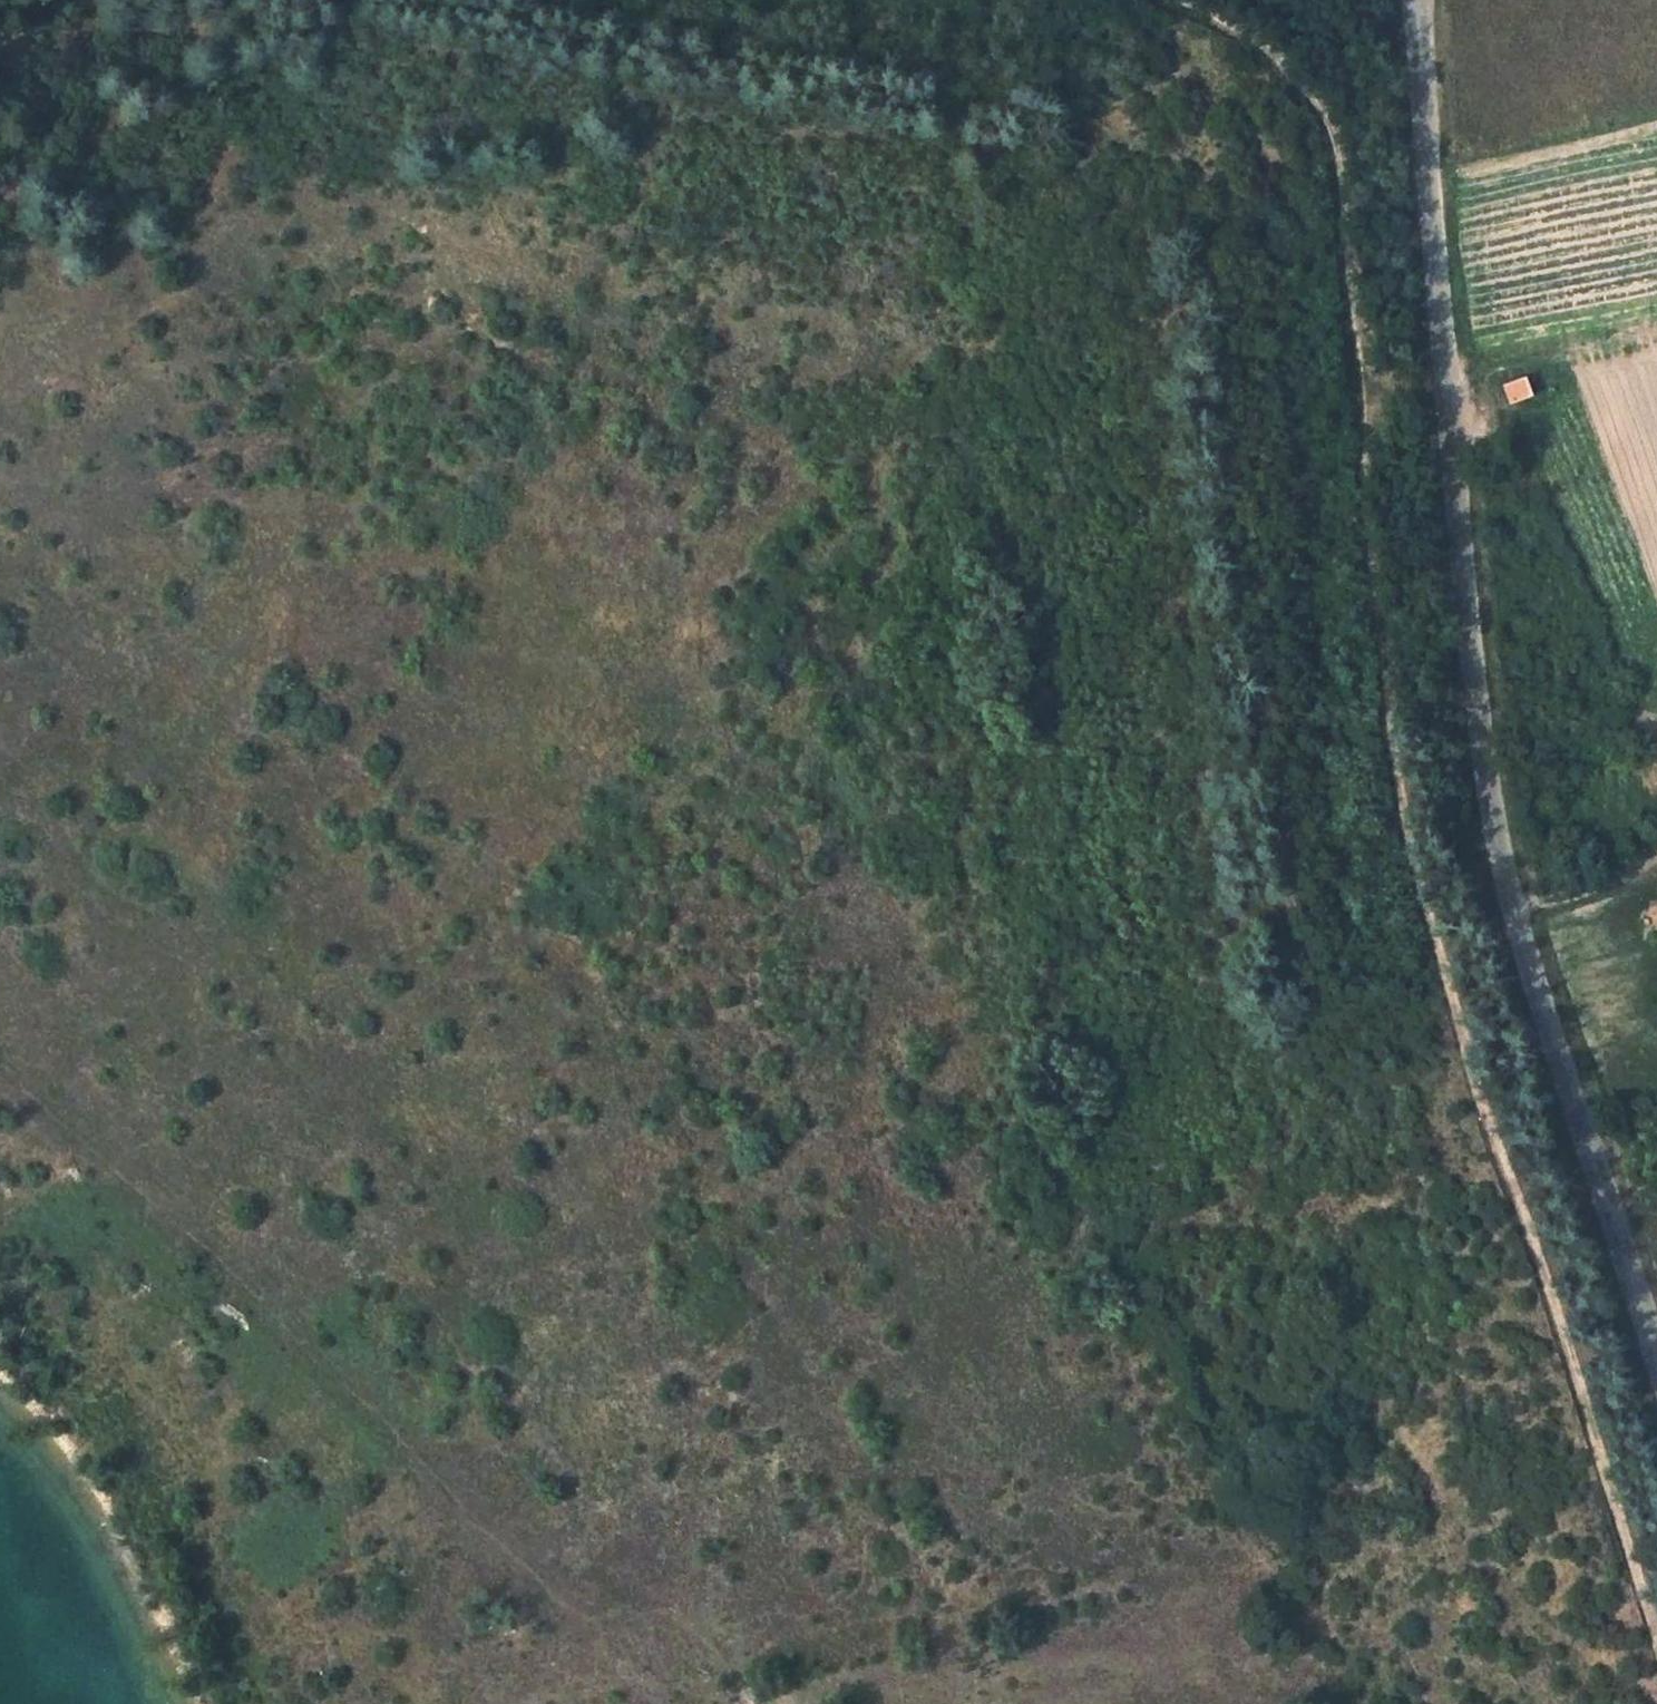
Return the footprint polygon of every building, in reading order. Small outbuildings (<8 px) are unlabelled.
[(1514,399),(1531,394),(1526,379),(1509,385),(1514,399)]
